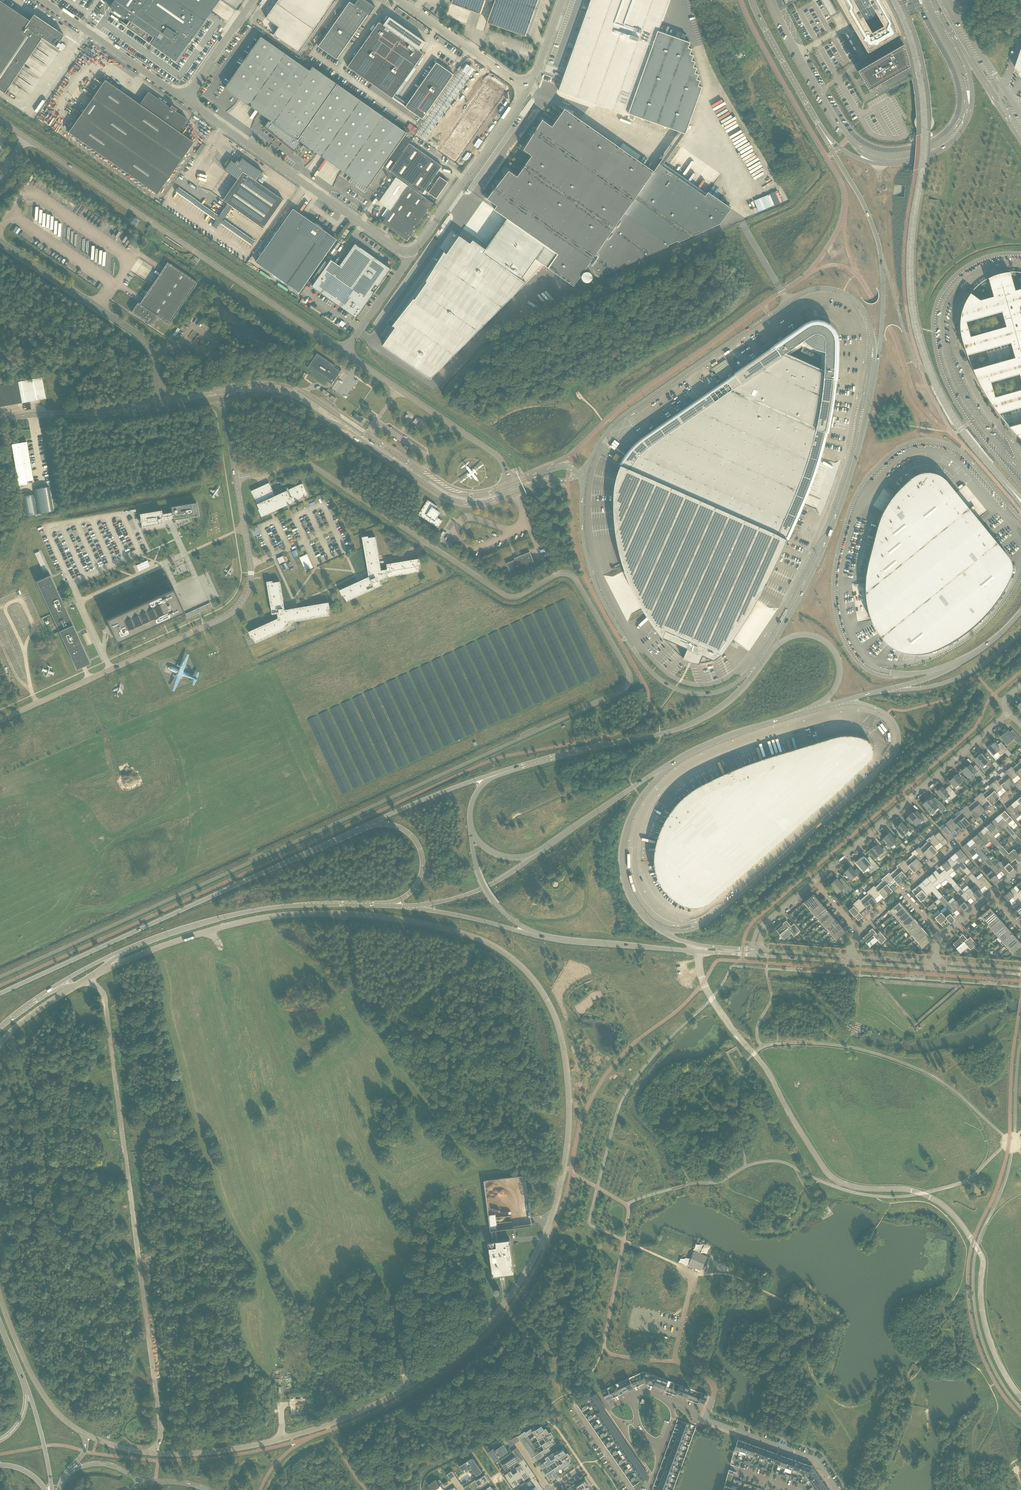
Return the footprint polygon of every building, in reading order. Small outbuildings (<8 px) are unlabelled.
[(208,16),(219,0),(114,0),(109,7),(129,21),(130,22),(127,27),(175,60),(188,42),(189,43),(208,16)] [(299,53),(335,2),(333,0),(279,0),(266,18),(279,28),(274,35),(299,53)] [(373,5),(365,0),(358,0),(354,5),(350,2),(319,47),(337,59),(368,15),(369,16),(376,7),(375,7),(374,8),(372,7),(373,5)] [(538,0),(453,0),(451,4),(480,14),(485,0),(494,3),(487,23),(525,37),(534,11),(538,9),(536,5),(538,0)] [(559,91),(628,116),(629,114),(628,118),(634,121),(635,116),(681,132),(685,134),(686,134),(687,129),(702,87),(698,86),(700,81),(697,80),(699,75),(695,73),(697,68),(693,67),(695,62),(692,61),(693,56),(690,54),(692,49),(688,48),(690,43),(658,31),(669,0),(591,0),(589,5),(559,91)] [(830,15),(831,15),(835,13),(836,13),(836,12),(829,0),(821,0),(830,15)] [(900,34),(895,21),(889,8),(885,0),(837,0),(853,28),(855,27),(858,32),(856,34),(868,53),(879,46),(865,21),(877,15),(891,40),(900,34)] [(5,94),(5,93),(42,38),(55,48),(64,35),(45,22),(45,23),(45,22),(41,20),(33,15),(29,21),(0,1),(0,90),(5,94)] [(479,15),(451,5),(447,16),(475,26),(477,23),(479,15)] [(435,14),(440,18),(446,9),(441,6),(435,14)] [(393,98),(401,103),(403,101),(395,95),(424,54),(419,51),(425,42),(407,29),(407,30),(406,29),(406,28),(406,27),(405,27),(404,27),(404,28),(403,27),(389,17),(383,25),(379,22),(347,67),(392,98),(393,98)] [(261,37),(225,88),(239,98),(260,113),(271,121),(271,122),(269,121),(265,127),(278,137),(278,138),(283,141),(283,142),(283,141),(295,151),(294,151),(295,151),(300,143),(299,142),(300,141),(318,153),(342,171),(362,184),(368,188),(370,184),(407,133),(362,101),(313,67),(310,71),(265,40),(261,37)] [(864,67),(857,71),(868,90),(909,67),(908,59),(906,51),(903,44),(869,64),(871,66),(866,69),(864,67)] [(403,101),(401,103),(406,107),(405,107),(423,119),(437,98),(454,75),(437,63),(434,67),(408,104),(403,101)] [(467,63),(462,70),(470,76),(475,69),(467,63)] [(462,70),(458,75),(467,81),(470,76),(462,70)] [(458,75),(455,79),(464,85),(467,81),(458,75)] [(455,79),(452,84),(461,90),(464,85),(455,79)] [(489,79),(484,86),(492,92),(497,85),(489,79)] [(105,80),(102,84),(93,98),(102,104),(90,122),(81,115),(68,133),(157,194),(193,142),(179,132),(187,120),(175,111),(176,109),(171,106),(170,108),(148,92),(139,104),(105,80)] [(452,84),(449,88),(458,94),(461,90),(452,84)] [(497,85),(492,92),(501,98),(504,95),(503,89),(497,85)] [(484,86),(480,90),(489,96),(492,92),(484,86)] [(449,88),(446,93),(454,99),(458,94),(449,88)] [(480,90),(477,95),(486,101),(489,96),(480,90)] [(492,92),(489,96),(498,103),(501,98),(492,92)] [(446,93),(442,97),(451,103),(454,99),(446,93)] [(477,95),(474,99),(483,105),(486,101),(477,95)] [(489,96),(486,101),(495,107),(498,103),(489,96)] [(442,97),(439,102),(448,108),(451,103),(442,97)] [(474,99),(471,104),(480,110),(483,105),(474,99)] [(486,101),(483,105),(492,112),(495,107),(486,101)] [(439,102),(436,106),(445,112),(448,108),(439,102)] [(471,104),(468,108),(476,114),(480,110),(471,104)] [(483,105),(480,110),(488,116),(492,112),(483,105)] [(436,106),(433,111),(442,117),(445,112),(436,106)] [(468,108),(465,113),(473,119),(476,114),(468,108)] [(509,171),(487,199),(497,206),(494,209),(558,253),(548,268),(574,286),(581,275),(586,269),(595,275),(598,277),(668,247),(669,247),(668,245),(678,241),(678,242),(721,224),(731,208),(708,192),(707,194),(705,196),(659,164),(654,171),(565,109),(552,127),(543,120),(524,150),(532,156),(525,166),(517,177),(509,171)] [(480,110),(476,114),(485,121),(488,116),(480,110)] [(433,111),(430,115),(438,121),(442,117),(433,111)] [(465,113),(461,117),(470,123),(473,119),(465,113)] [(476,114),(473,119),(482,125),(485,121),(476,114)] [(430,115),(427,120),(435,126),(438,121),(430,115)] [(461,117),(458,122),(467,128),(470,123),(461,117)] [(473,119),(470,123),(479,130),(482,125),(473,119)] [(427,120),(423,124),(432,130),(435,126),(427,120)] [(458,122),(455,126),(464,132),(467,128),(458,122)] [(470,123),(467,128),(476,134),(479,130),(470,123)] [(423,124),(420,129),(429,135),(432,130),(423,124)] [(455,126),(452,131),(461,137),(464,132),(455,126)] [(467,128),(464,132),(472,139),(476,134),(467,128)] [(420,129),(416,135),(424,141),(429,135),(420,129)] [(452,131),(449,135),(457,141),(461,137),(452,131)] [(464,132),(461,137),(469,143),(472,139),(464,132)] [(449,136),(446,140),(454,146),(457,141),(449,136)] [(461,137),(457,141),(466,148),(469,143),(461,137)] [(446,140),(443,145),(451,150),(454,146),(446,140)] [(457,141),(454,146),(463,152),(466,148),(457,141)] [(425,191),(437,199),(448,182),(437,174),(442,166),(409,143),(390,171),(423,194),(425,191)] [(443,145),(438,151),(447,157),(451,150),(443,145)] [(454,146),(451,150),(460,157),(463,152),(454,146)] [(451,150),(447,157),(455,163),(460,157),(451,150)] [(223,200),(227,203),(218,216),(177,187),(174,190),(216,219),(212,225),(217,229),(221,223),(252,245),(254,242),(223,220),(232,206),(264,229),(281,204),(284,200),(279,197),(270,191),(270,190),(261,184),(257,181),(263,173),(242,158),(242,159),(240,162),(237,160),(235,163),(232,160),(229,164),(225,170),(238,179),(223,200)] [(757,172),(759,176),(769,171),(767,167),(757,172)] [(391,211),(385,219),(382,223),(407,240),(411,235),(410,235),(412,232),(413,232),(433,203),(396,177),(379,202),(391,211)] [(916,198),(917,191),(912,191),(913,186),(905,186),(904,197),(916,198)] [(781,190),(754,200),(759,212),(786,201),(781,190)] [(928,200),(929,192),(917,191),(916,198),(928,200)] [(290,213),(256,262),(300,293),(334,243),(337,239),(333,236),(329,234),(323,229),(322,227),(319,225),(317,224),(315,223),(314,223),(305,217),(294,209),(293,209),(290,213)] [(396,327),(383,345),(431,379),(528,281),(544,265),(548,268),(558,253),(507,218),(486,249),(473,240),(471,244),(459,236),(447,254),(444,252),(426,281),(427,282),(415,300),(414,299),(393,325),(396,327)] [(346,229),(341,236),(345,238),(350,231),(346,229)] [(328,264),(312,287),(346,310),(355,316),(355,317),(362,308),(365,303),(371,295),(372,296),(391,269),(389,267),(387,270),(373,260),(375,257),(369,253),(356,244),(353,247),(340,266),(331,260),(328,264)] [(147,324),(148,324),(148,323),(151,325),(157,316),(169,324),(197,282),(167,262),(139,304),(138,303),(131,312),(145,321),(144,322),(147,324)] [(969,296),(967,298),(965,301),(964,304),(963,307),(962,310),(961,314),(960,317),(960,320),(960,323),(960,327),(960,331),(961,335),(962,339),(963,342),(964,345),(965,349),(966,352),(967,355),(1011,343),(1015,357),(973,369),(974,372),(976,376),(977,379),(979,382),(980,385),(983,390),(986,394),(988,399),(990,402),(992,405),(994,408),(997,411),(999,414),(999,413),(1020,407),(1020,389),(995,397),(990,382),(1019,374),(1020,380),(1020,313),(1019,307),(1020,306),(1020,288),(1015,290),(1010,272),(1008,272),(1004,272),(1002,273),(1000,273),(998,274),(996,274),(994,275),(992,276),(991,276),(990,277),(989,277),(989,278),(988,278),(993,296),(980,300),(971,293),(969,296)] [(637,444),(632,449),(628,454),(626,457),(623,461),(621,464),(630,469),(778,534),(787,538),(791,528),(796,518),(800,508),(802,503),(812,478),(814,473),(818,458),(819,458),(820,454),(822,446),(824,439),(826,431),(829,414),(832,396),(834,378),(835,366),(835,353),(835,340),(834,335),(832,330),(828,326),(823,324),(817,323),(812,323),(807,326),(647,437),(642,439),(637,444)] [(317,354),(311,363),(307,368),(332,384),(341,370),(340,371),(334,367),(335,366),(317,354)] [(46,398),(42,377),(3,385),(2,383),(0,384),(0,406),(46,398)] [(1020,439),(1020,423),(1010,426),(1009,427),(1013,431),(1017,435),(1020,439)] [(12,444),(11,444),(13,455),(15,468),(16,469),(16,471),(18,485),(19,485),(25,484),(27,484),(27,481),(33,480),(31,466),(30,462),(29,454),(28,449),(28,448),(27,441),(18,443),(15,443),(14,444),(12,444)] [(614,493),(614,518),(617,543),(619,552),(628,579),(638,601),(654,626),(662,637),(680,655),(683,658),(693,662),(699,663),(710,661),(713,660),(714,660),(721,654),(724,651),(743,624),(766,584),(768,580),(787,538),(778,534),(630,469),(621,464),(619,469),(614,493)] [(870,616),(872,620),(874,625),(876,628),(878,632),(881,636),(884,640),(888,644),(892,647),(896,649),(900,651),(905,652),(910,653),(915,654),(921,653),(926,653),(931,652),(936,650),(940,648),(945,645),(950,643),(954,640),(958,638),(962,635),(967,632),(971,629),(974,626),(978,622),(982,619),(985,615),(989,611),(992,607),(995,603),(998,599),(1001,595),(1004,590),(1006,586),(1008,581),(1010,577),(1012,573),(1012,568),(1011,563),(1009,558),(1006,554),(956,492),(946,480),(942,477),(938,474),(937,475),(933,474),(933,473),(930,472),(930,474),(926,473),(925,473),(925,472),(920,473),(916,475),(912,478),(908,481),(905,484),(901,487),(898,491),(894,495),(891,499),(888,503),(885,508),(883,512),(881,518),(879,522),(879,523),(878,527),(869,561),(868,567),(866,576),(866,581),(865,586),(866,591),(866,597),(866,602),(867,607),(868,611),(870,616)] [(269,483),(260,487),(251,491),(263,516),(308,495),(302,483),(275,496),(269,483)] [(49,486),(34,489),(35,492),(35,494),(39,514),(40,513),(51,512),(53,511),(49,486)] [(33,494),(22,496),(26,516),(35,514),(37,514),(34,494),(33,494)] [(418,514),(437,527),(442,521),(436,517),(439,512),(435,510),(437,506),(428,500),(418,514)] [(171,507),(172,512),(162,514),(161,510),(140,514),(142,527),(164,523),(163,520),(168,519),(173,518),(173,520),(199,516),(197,503),(171,507)] [(254,537),(256,536),(260,534),(257,527),(251,530),(254,537)] [(347,601),(382,585),(380,580),(387,577),(419,571),(418,564),(419,564),(420,564),(419,558),(387,564),(387,569),(381,570),(375,536),(368,538),(368,537),(368,536),(362,537),(369,577),(340,590),(342,595),(343,595),(344,595),(347,601)] [(35,553),(43,571),(47,569),(39,551),(35,553)] [(535,566),(530,552),(518,557),(518,559),(515,560),(513,560),(507,563),(511,575),(535,566)] [(307,570),(313,567),(307,554),(301,557),(307,570)] [(150,566),(147,560),(136,565),(139,571),(150,566)] [(90,663),(50,575),(36,581),(76,669),(90,663)] [(329,602),(298,607),(285,610),(280,581),(273,582),(273,581),(272,581),(267,582),(272,614),(277,613),(278,618),(249,632),(251,637),(252,637),(253,636),(256,643),(286,629),(285,627),(288,626),(290,621),(291,621),(291,622),(329,615),(328,608),(330,608),(329,602)] [(103,618),(115,646),(127,640),(128,641),(132,640),(131,638),(142,633),(143,634),(149,631),(149,630),(185,614),(183,611),(173,590),(174,589),(172,586),(143,600),(143,599),(136,602),(136,603),(126,608),(125,606),(121,608),(121,610),(103,618)] [(198,606),(197,606),(198,607),(198,608),(199,608),(200,607),(202,611),(212,606),(209,600),(208,601),(209,603),(199,608),(198,606)] [(184,612),(185,614),(187,618),(199,613),(197,609),(196,607),(195,607),(196,609),(186,614),(185,612),(184,612)] [(1010,732),(1008,734),(1006,731),(1000,736),(1006,743),(1011,739),(1012,741),(1015,738),(1015,739),(1015,740),(1019,745),(1020,745),(1020,739),(1013,730),(1010,732)] [(654,857),(654,862),(654,865),(654,867),(656,873),(657,878),(659,882),(662,886),(664,890),(668,894),(671,897),(675,900),(679,903),(684,905),(690,907),(697,907),(704,905),(709,902),(713,899),(812,814),(868,762),(871,758),(873,754),(873,749),(872,746),(871,743),(869,741),(867,740),(864,738),(857,736),(851,735),(846,735),(839,736),(833,737),(783,752),(768,757),(756,761),(744,765),(731,770),(726,773),(719,776),(712,779),(705,782),(702,784),(695,788),(692,790),(688,793),(683,797),(680,801),(677,803),(675,806),(671,810),(668,815),(666,819),(663,824),(660,830),(658,835),(657,840),(655,846),(655,851),(654,857)] [(994,742),(993,742),(992,743),(991,743),(988,746),(988,747),(987,748),(993,755),(997,752),(999,751),(1001,754),(1004,751),(1004,752),(1007,749),(1001,742),(998,745),(995,742),(994,743),(994,742)] [(980,754),(975,759),(978,762),(977,763),(979,765),(980,765),(982,767),(985,770),(988,767),(995,761),(987,752),(983,755),(983,754),(982,754),(981,755),(980,754)] [(966,766),(961,770),(968,778),(973,774),(976,773),(978,776),(979,775),(982,772),(976,765),(973,767),(970,764),(967,767),(966,766)] [(1007,769),(1014,777),(1017,775),(1020,779),(1020,770),(1016,764),(1013,767),(1011,766),(1007,769)] [(1005,774),(1001,777),(1011,788),(1015,784),(1011,780),(1014,777),(1007,769),(1004,773),(1005,774)] [(949,781),(955,787),(962,781),(964,783),(967,781),(963,776),(960,778),(957,774),(949,781)] [(996,779),(993,782),(999,790),(1003,788),(1006,792),(1011,788),(1001,777),(998,780),(996,779)] [(990,787),(986,790),(996,801),(1000,797),(996,793),(999,790),(993,782),(989,786),(990,787)] [(942,797),(944,800),(948,796),(951,800),(957,795),(956,794),(954,792),(949,786),(948,786),(949,786),(945,790),(942,787),(942,788),(941,787),(939,789),(939,790),(937,791),(940,794),(939,795),(941,798),(942,797)] [(981,792),(978,795),(985,803),(988,801),(991,805),(996,801),(986,790),(983,793),(981,792)] [(975,800),(971,803),(981,814),(985,810),(981,806),(985,803),(978,795),(974,799),(975,800)] [(927,800),(922,804),(930,813),(931,813),(932,815),(935,812),(934,810),(937,807),(941,811),(940,812),(942,815),(944,813),(947,810),(945,807),(940,802),(939,802),(935,797),(932,800),(930,798),(930,797),(930,798),(927,800)] [(966,805),(963,808),(970,816),(973,814),(976,818),(981,814),(971,803),(968,806),(966,805)] [(1019,808),(1017,806),(1014,809),(1011,805),(1007,808),(1016,819),(1020,814),(1020,815),(1020,807),(1019,808)] [(960,813),(956,816),(966,827),(970,823),(967,819),(970,816),(963,808),(959,812),(960,813)] [(1003,818),(1001,820),(1003,823),(1005,821),(1007,824),(1008,824),(1013,820),(1004,810),(1000,814),(1003,818)] [(928,820),(923,813),(920,815),(917,811),(914,814),(913,812),(907,818),(912,824),(914,823),(915,825),(920,821),(920,822),(923,820),(925,822),(928,820)] [(952,818),(948,821),(955,829),(958,827),(961,831),(966,827),(956,816),(953,819),(952,818)] [(994,819),(990,822),(1000,833),(1004,829),(1011,837),(1016,833),(1014,832),(1010,827),(1008,824),(1007,824),(1005,821),(1003,823),(1001,820),(998,823),(994,819)] [(955,829),(948,821),(944,825),(945,826),(941,829),(950,840),(955,836),(952,832),(955,829)] [(899,833),(902,837),(906,834),(906,833),(908,830),(910,832),(914,829),(914,830),(914,829),(909,823),(905,826),(902,822),(900,824),(899,823),(896,825),(897,826),(895,828),(899,832),(899,833)] [(989,830),(987,833),(989,835),(991,833),(993,836),(994,836),(998,832),(999,833),(1000,833),(990,822),(986,826),(989,830)] [(934,834),(930,837),(937,845),(940,842),(943,846),(948,842),(939,831),(935,835),(934,834)] [(980,831),(976,835),(985,845),(990,841),(997,849),(1002,845),(996,839),(994,836),(993,836),(991,833),(989,835),(987,833),(984,835),(980,831)] [(896,846),(897,847),(900,845),(902,842),(898,837),(895,839),(889,833),(883,838),(891,846),(894,844),(896,846)] [(1018,836),(1016,834),(1016,833),(1011,837),(1019,846),(1020,846),(1020,847),(1020,839),(1018,836)] [(975,842),(973,845),(975,847),(977,845),(979,848),(980,848),(981,849),(985,845),(976,835),(972,838),(975,842)] [(927,842),(924,845),(933,855),(937,852),(934,847),(937,845),(930,837),(926,840),(927,842)] [(976,853),(983,861),(988,857),(986,856),(981,849),(980,848),(979,848),(977,845),(975,847),(973,845),(970,847),(966,843),(962,847),(971,857),(976,853)] [(878,856),(881,859),(888,852),(884,847),(882,849),(877,844),(874,847),(874,846),(868,851),(875,858),(878,856)] [(919,847),(915,850),(922,858),(925,855),(929,859),(933,855),(924,845),(920,848),(919,847)] [(1012,862),(1015,859),(1019,863),(1020,861),(1020,858),(1014,849),(1009,853),(1002,845),(997,849),(1005,858),(1006,858),(1008,861),(1010,859),(1012,862)] [(963,863),(968,858),(960,849),(955,853),(959,857),(956,859),(958,861),(960,860),(963,863)] [(912,854),(909,858),(918,868),(922,865),(919,860),(922,858),(915,850),(911,853),(912,854)] [(862,870),(863,871),(870,865),(872,867),(872,866),(876,864),(869,856),(866,859),(865,857),(862,857),(861,857),(856,862),(862,870)] [(983,861),(991,870),(994,873),(996,871),(998,874),(1001,871),(1005,875),(1009,872),(1000,861),(995,866),(988,858),(988,857),(983,861)] [(904,860),(900,863),(907,871),(910,868),(914,872),(918,868),(909,858),(905,861),(904,860)] [(971,872),(970,870),(963,863),(960,860),(958,861),(956,859),(953,862),(950,858),(946,861),(955,872),(960,867),(967,875),(971,872)] [(1000,861),(1009,872),(1013,868),(1009,864),(1012,862),(1010,859),(1008,861),(1006,858),(1005,858),(1001,862),(1000,861)] [(945,869),(942,871),(944,874),(946,872),(949,875),(954,871),(955,872),(946,861),(941,865),(945,869)] [(897,867),(894,871),(903,881),(908,878),(904,873),(907,871),(900,863),(896,866),(897,867)] [(844,872),(851,879),(856,875),(859,878),(862,875),(857,869),(854,871),(850,867),(844,872)] [(932,873),(941,884),(946,879),(953,888),(957,884),(949,875),(946,872),(944,874),(942,871),(939,874),(936,870),(932,873)] [(991,870),(986,875),(994,884),(999,880),(995,876),(998,874),(996,871),(994,873),(991,870)] [(886,875),(885,876),(892,884),(895,881),(899,885),(903,881),(894,871),(890,874),(889,872),(886,875)] [(971,872),(967,875),(975,885),(975,884),(978,887),(980,886),(982,888),(985,885),(988,889),(988,890),(992,886),(983,875),(978,880),(972,873),(971,872)] [(935,887),(940,883),(941,884),(932,873),(927,877),(931,881),(928,883),(930,886),(932,884),(935,887)] [(882,880),(879,884),(888,894),(893,891),(889,886),(892,884),(885,876),(884,876),(881,879),(882,880)] [(842,888),(847,893),(851,890),(842,878),(839,881),(837,879),(830,884),(837,893),(842,888)] [(932,892),(939,900),(943,896),(942,895),(935,887),(932,884),(930,886),(928,883),(925,886),(922,882),(918,885),(921,890),(927,896),(932,892)] [(874,885),(870,889),(877,897),(880,894),(884,898),(888,894),(879,884),(875,887),(874,885)] [(966,898),(968,900),(971,898),(974,902),(978,898),(969,888),(964,892),(957,884),(953,888),(961,897),(964,900),(966,898)] [(969,888),(978,898),(983,894),(979,890),(982,888),(980,886),(978,887),(975,884),(975,885),(970,889),(969,888)] [(1012,897),(1014,899),(1016,897),(1015,895),(1018,893),(1017,892),(1013,888),(1014,887),(1014,886),(1003,896),(1008,900),(1012,897)] [(915,888),(912,891),(915,895),(921,901),(927,896),(921,890),(918,892),(915,888)] [(868,893),(864,897),(873,907),(878,903),(874,899),(877,897),(870,889),(866,892),(868,893)] [(1016,910),(1020,905),(1020,889),(1020,890),(1017,892),(1018,893),(1015,895),(1016,897),(1014,899),(1016,902),(1012,906),(1016,910)] [(802,904),(805,908),(817,898),(813,894),(802,904)] [(939,900),(947,909),(950,912),(951,910),(954,912),(957,910),(960,914),(964,910),(955,900),(950,904),(944,897),(943,896),(939,900)] [(862,910),(865,907),(869,911),(873,907),(864,897),(860,900),(859,898),(855,902),(862,910)] [(955,900),(964,910),(969,907),(965,902),(968,900),(966,898),(964,900),(961,897),(956,901),(955,900)] [(805,908),(809,912),(821,902),(817,898),(805,908)] [(887,911),(891,916),(903,905),(899,901),(887,911)] [(809,912),(812,916),(824,906),(821,902),(809,912)] [(849,910),(858,921),(862,917),(863,916),(862,916),(859,912),(862,910),(855,902),(851,905),(853,906),(849,910)] [(891,916),(895,920),(907,909),(903,905),(891,916)] [(812,916),(816,920),(828,910),(824,906),(812,916)] [(978,917),(982,922),(994,911),(990,907),(978,917)] [(895,920),(898,924),(910,914),(907,909),(895,920)] [(947,909),(942,913),(950,923),(954,919),(951,915),(954,912),(951,910),(950,912),(947,909)] [(816,920),(820,925),(831,914),(828,910),(816,920)] [(982,922),(985,926),(997,916),(994,911),(982,922)] [(941,912),(935,917),(940,924),(944,928),(947,925),(943,921),(944,921),(946,919),(947,919),(942,913),(941,912)] [(820,925),(823,929),(835,919),(831,914),(820,925)] [(898,924),(902,928),(914,918),(910,914),(898,924)] [(985,926),(989,930),(1001,920),(997,916),(985,926)] [(902,928),(906,932),(917,922),(914,918),(902,928)] [(823,929),(827,933),(839,923),(835,919),(823,929)] [(781,936),(784,939),(791,933),(794,936),(797,933),(800,931),(793,923),(794,924),(791,926),(786,920),(783,923),(784,925),(777,931),(777,930),(776,930),(781,936)] [(989,930),(993,934),(1004,924),(1001,920),(989,930)] [(906,932),(909,936),(921,926),(917,922),(906,932)] [(827,933),(830,937),(842,927),(839,923),(827,933)] [(993,934),(996,938),(1008,928),(1004,924),(993,934)] [(909,936),(913,941),(925,930),(921,926),(909,936)] [(842,927),(830,937),(834,942),(846,931),(842,927)] [(863,938),(862,938),(867,943),(870,946),(877,940),(881,945),(884,942),(887,939),(887,940),(887,939),(879,930),(879,931),(877,933),(872,928),(869,931),(870,933),(863,938)] [(996,938),(1000,943),(1012,932),(1008,928),(996,938)] [(913,941),(917,945),(928,934),(925,930),(913,941)] [(1000,943),(1003,947),(1015,936),(1012,932),(1000,943)] [(928,934),(917,945),(920,949),(932,939),(928,934)] [(953,944),(957,949),(960,952),(967,946),(970,950),(974,947),(976,944),(977,945),(977,944),(970,936),(970,937),(967,939),(963,934),(959,937),(960,939),(954,945),(953,944)] [(1003,947),(1007,951),(1019,941),(1015,936),(1003,947)] [(1007,951),(1011,955),(1020,946),(1020,943),(1019,941),(1007,951)] [(532,1226),(526,1176),(484,1181),(490,1232),(532,1226)] [(492,1276),(499,1275),(504,1274),(514,1273),(510,1243),(510,1239),(499,1240),(495,1240),(488,1241),(492,1276)] [(694,1252),(690,1263),(696,1266),(695,1268),(699,1270),(700,1270),(701,1269),(707,1256),(701,1254),(701,1255),(694,1252)] [(500,1295),(501,1293),(500,1291),(498,1290),(496,1289),(494,1290),(493,1291),(492,1293),(493,1295),(494,1297),(496,1297),(498,1297),(500,1295)] [(648,1383),(649,1380),(650,1378),(651,1376),(651,1374),(649,1374),(645,1372),(643,1371),(643,1376),(643,1378),(642,1379),(640,1380),(641,1382),(643,1381),(644,1384),(647,1385),(648,1383)] [(652,1381),(651,1384),(654,1385),(653,1387),(658,1389),(661,1382),(662,1378),(657,1376),(655,1380),(655,1382),(652,1381)] [(636,1385),(635,1382),(632,1384),(629,1379),(629,1378),(623,1380),(624,1382),(628,1391),(634,1389),(633,1386),(636,1385)] [(668,1390),(669,1387),(666,1386),(667,1384),(667,1382),(668,1380),(663,1379),(662,1378),(661,1382),(658,1389),(664,1391),(665,1389),(668,1390)] [(618,1390),(619,1392),(622,1391),(623,1394),(628,1391),(624,1382),(623,1380),(622,1381),(618,1383),(619,1384),(621,1389),(618,1390)] [(685,1387),(679,1384),(677,1390),(674,1389),(673,1392),(676,1393),(675,1395),(681,1398),(683,1390),(685,1387)] [(688,1395),(690,1389),(685,1387),(683,1390),(681,1398),(686,1400),(687,1397),(690,1398),(691,1396),(688,1395)] [(611,1396),(614,1395),(613,1393),(610,1394),(608,1390),(607,1388),(602,1391),(602,1392),(603,1393),(607,1401),(612,1399),(611,1396)] [(592,1403),(599,1398),(598,1397),(596,1393),(595,1394),(588,1397),(591,1402),(592,1403)] [(703,1406),(707,1395),(701,1393),(699,1399),(697,1398),(696,1400),(699,1401),(698,1404),(703,1406)] [(595,1408),(599,1405),(602,1403),(602,1402),(599,1398),(592,1403),(594,1407),(595,1408)] [(599,1405),(595,1408),(598,1412),(603,1409),(605,1407),(602,1403),(599,1405)] [(598,1412),(595,1414),(598,1418),(606,1413),(603,1409),(598,1412)] [(601,1423),(609,1418),(606,1413),(598,1418),(601,1423)] [(604,1427),(612,1422),(609,1418),(601,1423),(604,1427)] [(686,1429),(688,1429),(690,1424),(688,1423),(682,1421),(681,1423),(681,1425),(680,1426),(686,1429)] [(608,1432),(615,1427),(612,1422),(604,1427),(608,1432)] [(525,1431),(517,1437),(519,1439),(519,1440),(524,1436),(525,1437),(528,1436),(533,1432),(535,1435),(544,1429),(541,1425),(536,1429),(534,1427),(526,1432),(525,1431)] [(688,1429),(686,1429),(680,1426),(680,1428),(679,1428),(678,1432),(685,1434),(686,1435),(688,1429)] [(611,1436),(618,1431),(615,1427),(608,1432),(611,1436)] [(544,1429),(535,1435),(538,1440),(549,1433),(549,1432),(546,1428),(544,1429)] [(538,1440),(537,1441),(540,1446),(542,1445),(552,1437),(554,1436),(551,1431),(549,1432),(549,1433),(538,1440)] [(614,1440),(621,1435),(618,1432),(618,1431),(611,1436),(614,1440)] [(686,1435),(685,1434),(678,1432),(677,1434),(677,1436),(676,1437),(683,1440),(684,1440),(686,1435)] [(617,1445),(624,1440),(622,1436),(621,1435),(614,1440),(617,1445)] [(537,1454),(532,1457),(535,1461),(544,1455),(543,1454),(545,1453),(546,1453),(550,1450),(548,1447),(556,1442),(552,1437),(542,1445),(544,1449),(537,1454)] [(684,1440),(683,1440),(676,1437),(676,1438),(675,1439),(674,1443),(681,1445),(683,1446),(684,1440)] [(738,1439),(734,1450),(739,1452),(740,1450),(743,1442),(743,1441),(738,1439)] [(620,1449),(627,1444),(625,1441),(624,1440),(617,1445),(620,1449)] [(740,1450),(746,1452),(747,1452),(750,1444),(743,1441),(743,1442),(740,1450)] [(683,1446),(681,1445),(674,1443),(673,1445),(673,1447),(672,1448),(680,1451),(681,1451),(683,1446)] [(493,1448),(488,1451),(494,1459),(494,1460),(497,1459),(500,1456),(505,1453),(508,1451),(503,1444),(500,1446),(495,1450),(493,1448)] [(623,1454),(623,1453),(630,1449),(628,1446),(627,1444),(620,1449),(623,1454)] [(746,1452),(746,1455),(753,1457),(754,1455),(753,1455),(757,1446),(750,1444),(747,1452),(746,1452)] [(757,1446),(753,1455),(754,1455),(760,1457),(763,1449),(757,1446)] [(681,1451),(680,1451),(672,1448),(672,1449),(671,1450),(670,1453),(678,1456),(679,1456),(681,1451)] [(546,1461),(544,1462),(547,1467),(554,1462),(554,1461),(566,1453),(563,1449),(559,1452),(558,1451),(553,1454),(556,1458),(551,1461),(548,1456),(545,1458),(546,1461)] [(626,1458),(632,1454),(633,1453),(631,1451),(630,1449),(623,1453),(623,1454),(626,1458)] [(760,1457),(767,1460),(770,1451),(764,1449),(763,1449),(760,1457)] [(770,1451),(767,1460),(774,1462),(777,1454),(770,1451)] [(566,1453),(554,1461),(554,1462),(557,1466),(558,1466),(569,1458),(570,1458),(571,1457),(568,1452),(566,1453)] [(520,1453),(502,1465),(505,1470),(518,1461),(518,1463),(524,1459),(520,1453)] [(630,1462),(635,1459),(636,1458),(635,1455),(633,1453),(632,1454),(626,1458),(629,1463),(630,1462)] [(670,1459),(676,1461),(677,1462),(679,1456),(678,1456),(670,1453),(669,1456),(669,1457),(668,1459),(670,1459)] [(788,1458),(781,1455),(778,1464),(777,1466),(784,1469),(785,1466),(788,1458)] [(482,1471),(482,1470),(472,1456),(459,1466),(461,1469),(462,1468),(463,1470),(472,1464),(475,1469),(473,1470),(476,1475),(481,1472),(482,1472),(482,1471)] [(550,1471),(545,1474),(550,1482),(555,1478),(552,1474),(562,1467),(565,1471),(569,1467),(568,1465),(572,1462),(570,1458),(569,1458),(558,1466),(557,1466),(550,1471)] [(636,1458),(635,1459),(630,1462),(629,1463),(632,1467),(633,1467),(639,1462),(638,1460),(636,1458)] [(785,1468),(784,1471),(790,1473),(792,1470),(792,1469),(795,1460),(788,1458),(785,1468)] [(676,1461),(670,1459),(668,1459),(668,1460),(667,1461),(666,1464),(675,1467),(677,1462),(676,1461)] [(795,1460),(792,1469),(799,1471),(802,1463),(795,1460)] [(636,1471),(642,1467),(641,1465),(639,1462),(633,1467),(632,1467),(635,1472),(636,1471)] [(798,1474),(801,1475),(802,1472),(806,1474),(811,1466),(802,1463),(799,1471),(798,1474)] [(507,1479),(509,1481),(530,1467),(527,1464),(523,1467),(521,1464),(515,1468),(517,1471),(513,1474),(511,1471),(504,1475),(507,1479)] [(675,1467),(666,1464),(665,1467),(665,1468),(664,1469),(673,1472),(674,1470),(675,1467)] [(811,1466),(806,1474),(809,1480),(808,1480),(809,1480),(810,1480),(817,1475),(811,1466)] [(509,1481),(513,1488),(520,1484),(517,1480),(521,1477),(524,1480),(529,1477),(528,1474),(532,1471),(530,1467),(509,1481)] [(639,1475),(645,1471),(644,1469),(642,1467),(636,1471),(635,1472),(638,1476),(639,1475)] [(673,1472),(664,1469),(664,1471),(663,1473),(662,1475),(671,1478),(672,1476),(673,1472)] [(452,1470),(446,1473),(450,1478),(455,1475),(452,1470)] [(645,1471),(639,1475),(638,1476),(641,1481),(649,1476),(648,1474),(645,1471)] [(484,1475),(475,1481),(479,1486),(480,1485),(482,1487),(490,1482),(486,1477),(485,1475),(484,1475)] [(661,1479),(661,1480),(669,1483),(670,1481),(671,1478),(662,1475),(662,1476),(662,1477),(661,1479)] [(809,1480),(813,1486),(814,1486),(821,1481),(817,1475),(810,1480),(809,1480)] [(428,1485),(431,1489),(432,1489),(433,1489),(434,1489),(444,1489),(440,1485),(443,1483),(440,1479),(437,1481),(435,1480),(428,1485)] [(588,1489),(590,1488),(585,1480),(576,1486),(577,1487),(576,1487),(578,1489),(588,1489)] [(668,1487),(669,1483),(661,1480),(660,1481),(659,1485),(659,1486),(667,1488),(668,1487)] [(813,1487),(814,1486),(816,1489),(815,1489),(820,1489),(825,1486),(821,1481),(814,1486),(813,1486),(813,1487)]
